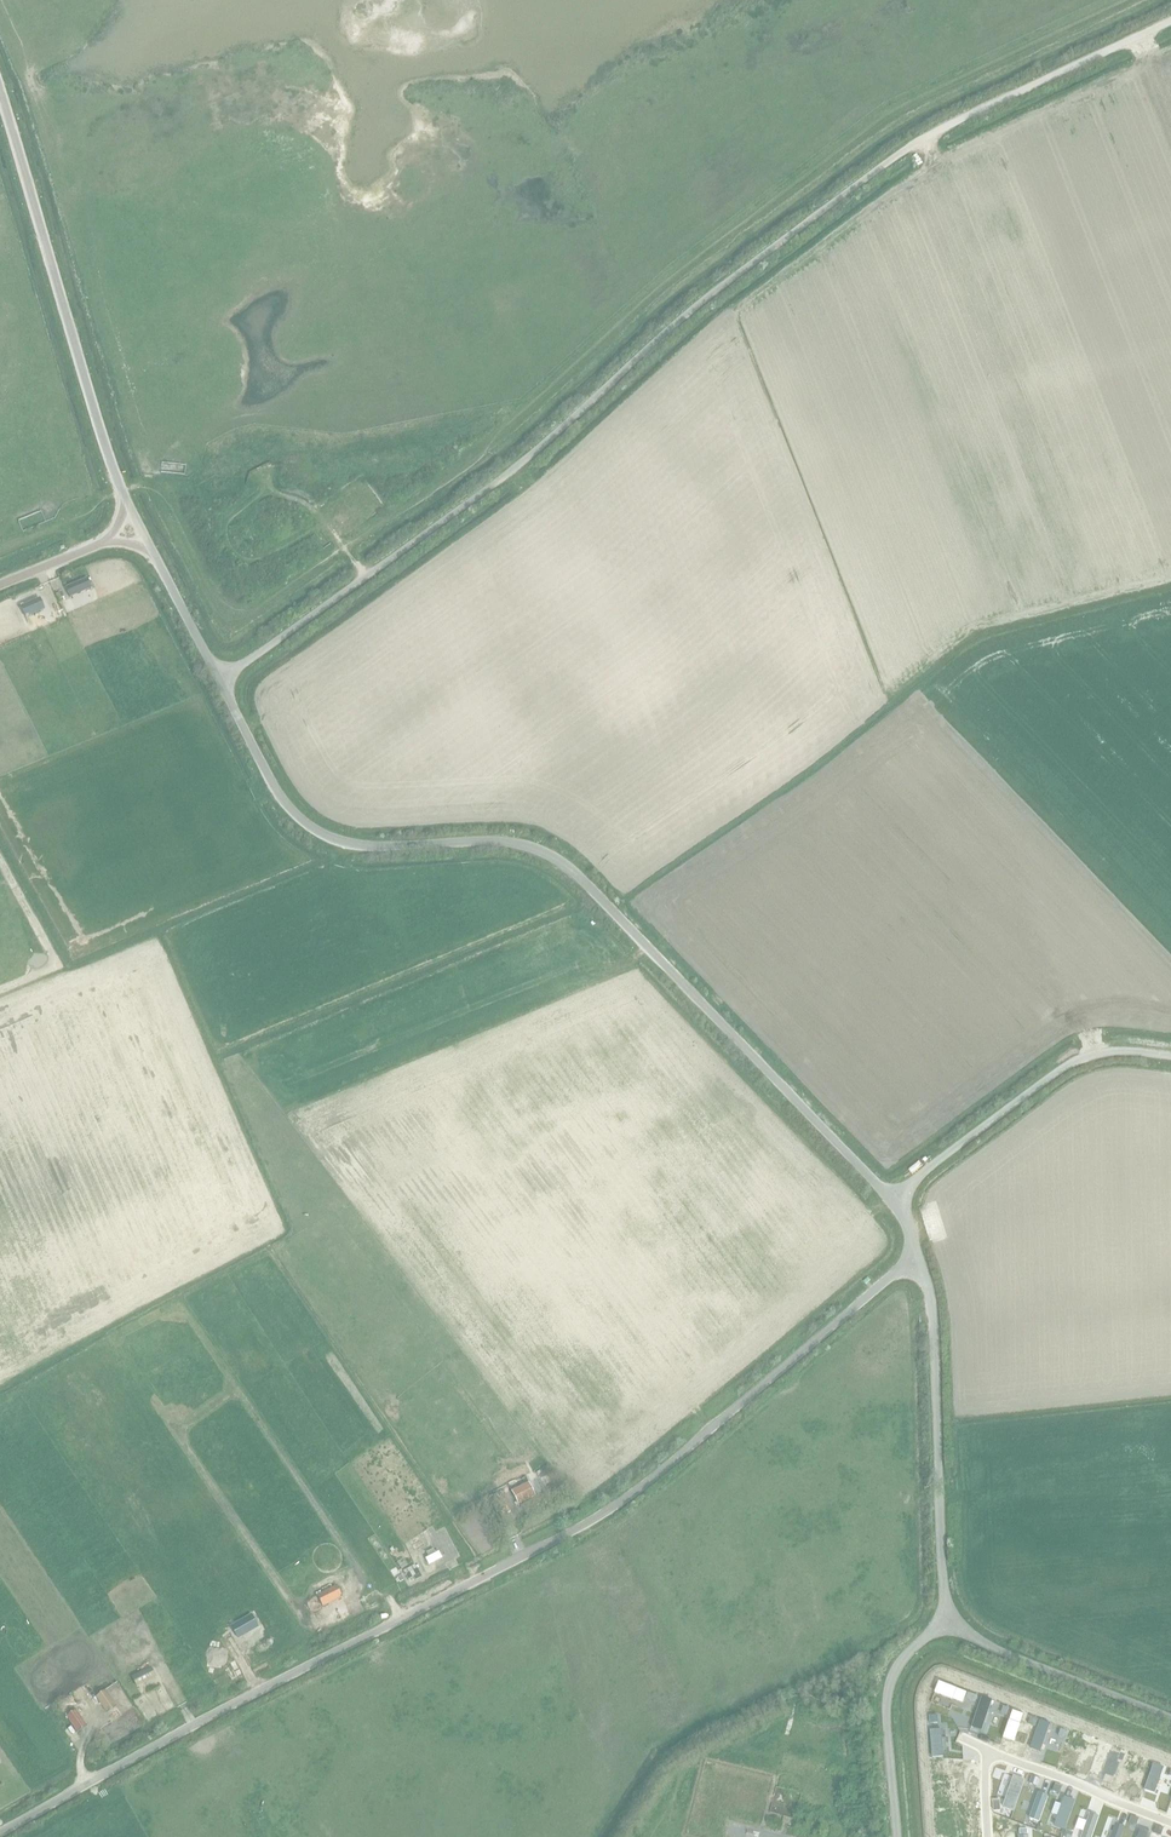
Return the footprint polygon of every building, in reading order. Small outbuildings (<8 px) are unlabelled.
[(87,579),(66,588),(69,596),(90,587),(87,579)] [(39,599),(21,607),(26,618),(44,611),(39,599)] [(529,1485),(512,1494),(517,1504),(534,1496),(529,1485)] [(428,1565),(441,1558),(438,1552),(435,1554),(432,1549),(426,1552),(428,1557),(425,1559),(428,1565)] [(414,1565),(403,1571),(408,1580),(413,1577),(415,1580),(421,1577),(417,1569),(414,1565)] [(322,1607),(341,1597),(336,1586),(316,1595),(322,1607)] [(132,1677),(137,1687),(155,1677),(150,1667),(132,1677)] [(116,1707),(105,1690),(95,1697),(106,1713),(116,1707)] [(75,1710),(66,1716),(77,1732),(86,1726),(75,1710)]
